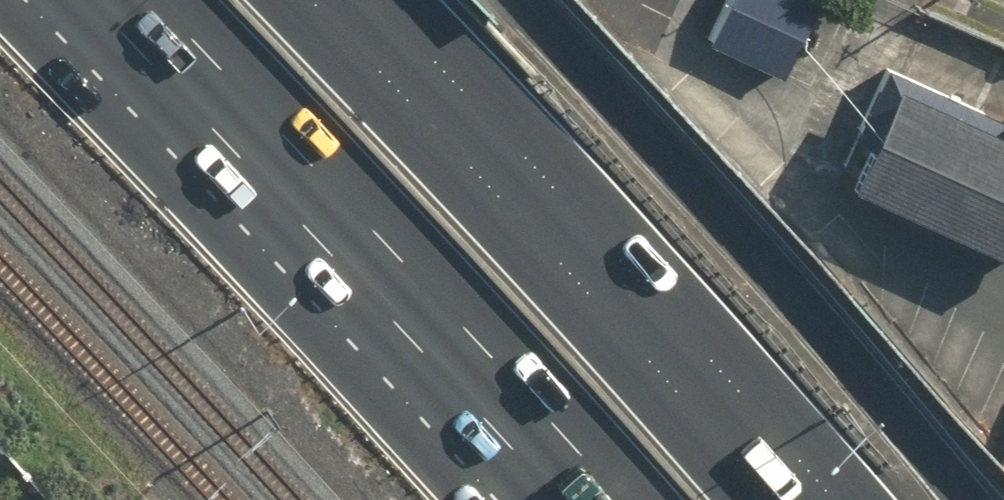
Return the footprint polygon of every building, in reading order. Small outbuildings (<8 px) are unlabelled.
[(706,41),(778,77),(816,0),(726,0),(706,41)] [(890,69),(843,171),(1003,245),(1003,122),(890,69)]
